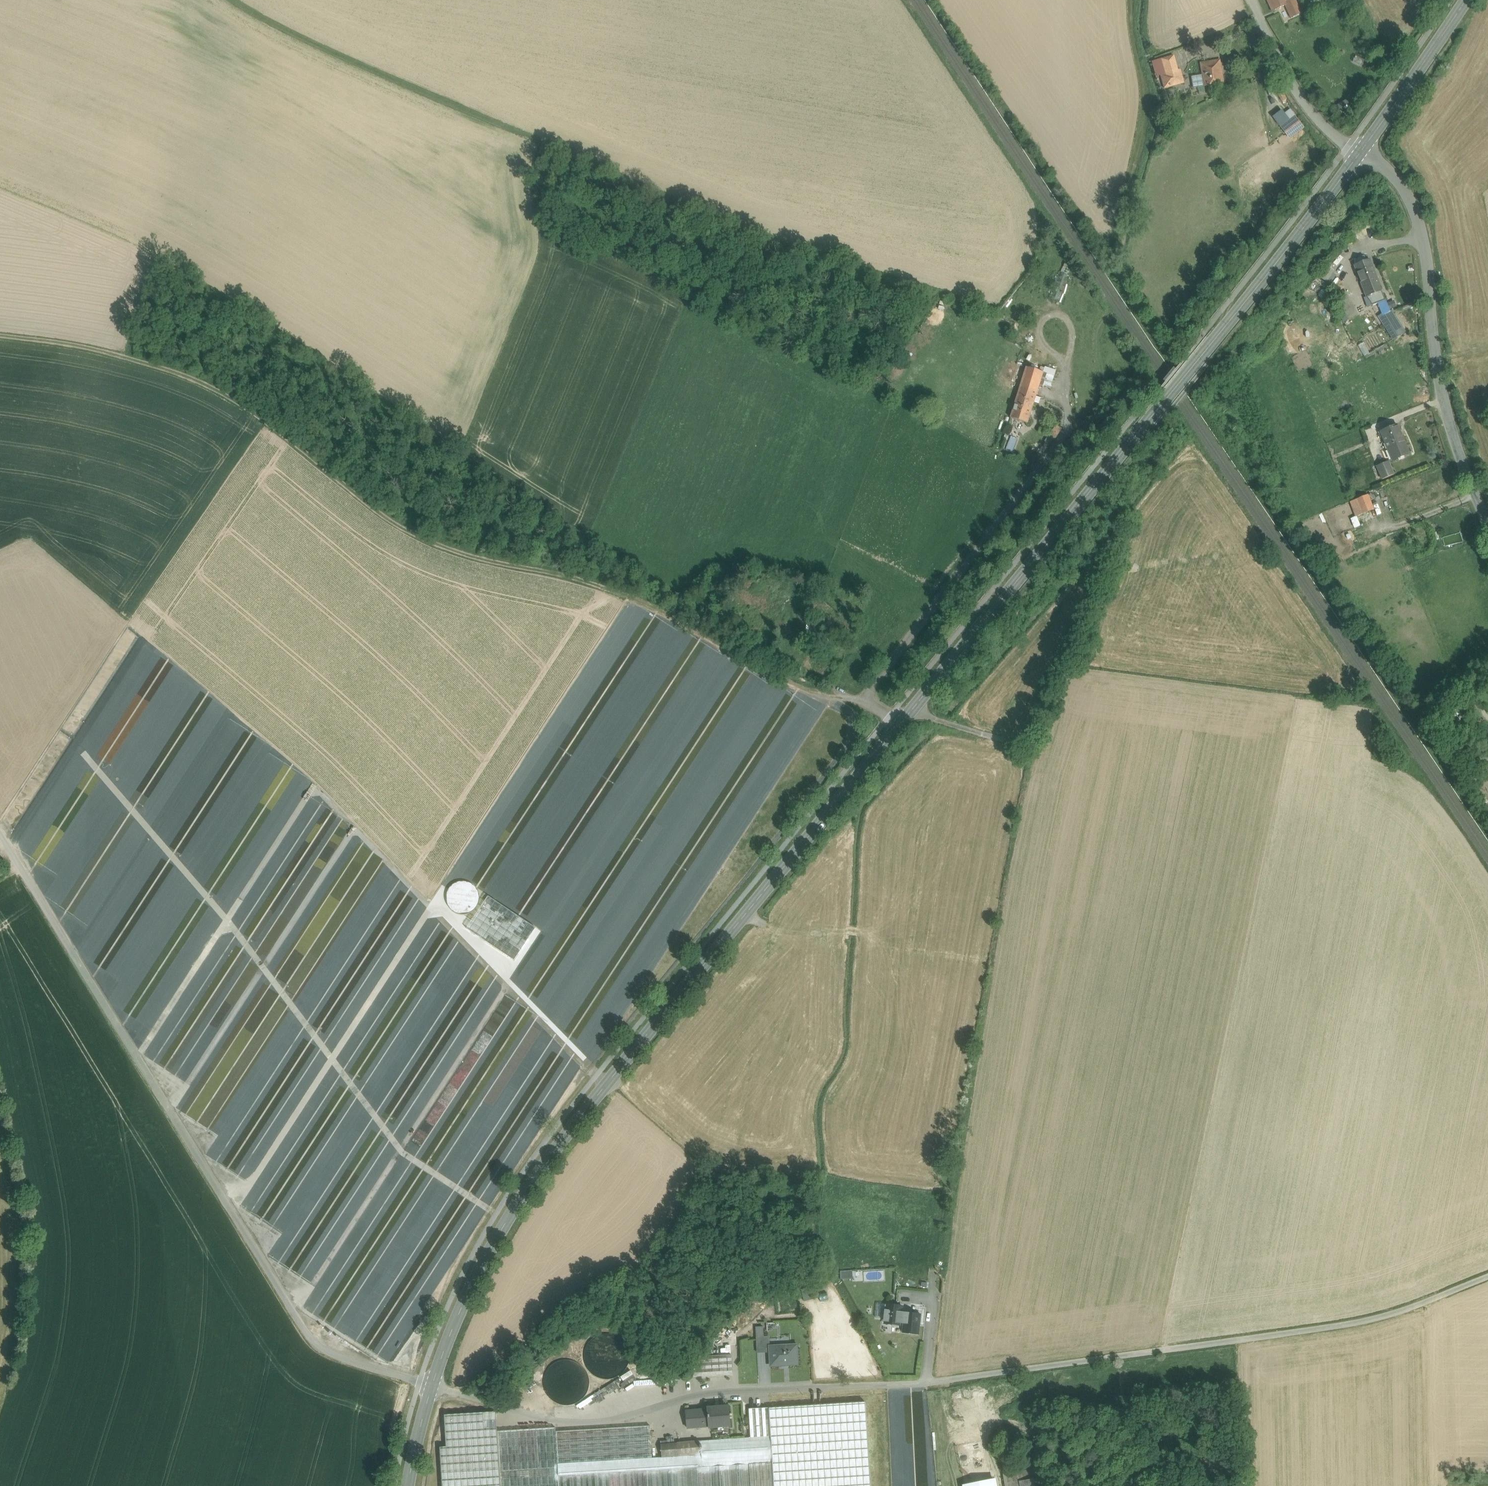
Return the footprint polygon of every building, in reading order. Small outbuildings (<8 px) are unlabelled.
[(1272,11),(1285,6),(1291,18),(1302,13),(1296,0),(1267,0),(1272,11)] [(1365,60),(1356,55),(1353,61),(1362,66),(1365,60)] [(1174,56),(1162,59),(1165,71),(1177,67),(1174,56)] [(1165,71),(1162,59),(1152,62),(1154,70),(1158,69),(1160,73),(1165,71)] [(1220,60),(1201,63),(1203,75),(1192,77),(1193,88),(1204,86),(1224,83),(1220,60)] [(1177,67),(1165,71),(1167,77),(1178,73),(1177,67)] [(1178,73),(1167,77),(1165,71),(1160,73),(1164,88),(1184,83),(1181,72),(1178,73)] [(1290,138),(1304,128),(1295,117),(1282,126),(1290,138)] [(1369,259),(1366,261),(1364,256),(1355,259),(1354,265),(1367,297),(1370,296),(1382,291),(1369,259)] [(1062,262),(1050,296),(1060,300),(1073,266),(1062,262)] [(1334,271),(1326,265),(1318,276),(1326,282),(1334,271)] [(1307,289),(1320,298),(1329,284),(1316,276),(1307,289)] [(1348,290),(1338,294),(1348,318),(1358,314),(1348,290)] [(1382,291),(1370,296),(1373,305),(1378,303),(1385,300),(1382,291)] [(1385,300),(1378,303),(1383,315),(1390,312),(1385,300)] [(1389,321),(1398,336),(1403,333),(1394,318),(1389,321)] [(1387,319),(1382,322),(1393,339),(1398,336),(1389,321),(1387,319)] [(1402,364),(1376,321),(1360,331),(1386,374),(1402,364)] [(1358,332),(1346,339),(1392,415),(1404,408),(1358,332)] [(1045,366),(1043,377),(1053,379),(1056,369),(1045,366)] [(1043,373),(1026,367),(1017,397),(1034,402),(1043,373)] [(1034,402),(1017,397),(1010,418),(1027,423),(1034,402)] [(1397,424),(1380,431),(1391,458),(1392,460),(1409,454),(1397,424)] [(1388,461),(1377,466),(1382,479),(1394,475),(1388,461)] [(1368,495),(1351,502),(1356,516),(1373,510),(1368,495)] [(1386,532),(1388,539),(1395,537),(1393,530),(1386,532)] [(445,903),(471,910),(477,886),(452,879),(445,903)] [(218,1166),(231,1166),(231,1152),(218,1152),(218,1166)] [(920,1314),(905,1312),(905,1313),(901,1313),(902,1306),(890,1305),(890,1306),(890,1311),(885,1311),(884,1321),(891,1322),(891,1324),(891,1325),(892,1325),(892,1326),(898,1327),(898,1326),(900,1326),(900,1323),(904,1324),(903,1333),(918,1335),(920,1314)] [(764,1337),(757,1338),(757,1353),(765,1352),(764,1337)] [(770,1346),(769,1346),(770,1352),(770,1365),(789,1363),(789,1366),(799,1365),(797,1345),(770,1346)] [(731,1355),(699,1357),(699,1363),(691,1364),(692,1377),(733,1375),(731,1355)] [(620,1378),(586,1396),(591,1407),(626,1389),(620,1378)] [(708,1409),(686,1411),(688,1428),(709,1427),(709,1428),(731,1426),(729,1406),(708,1408),(708,1409)] [(769,1408),(749,1409),(751,1438),(770,1437),(769,1408)] [(445,1415),(447,1447),(440,1447),(443,1485),(501,1485),(498,1431),(497,1431),(496,1412),(445,1415)] [(779,1444),(795,1443),(794,1420),(778,1421),(779,1444)] [(556,1432),(556,1428),(498,1431),(501,1485),(773,1485),(770,1437),(751,1438),(700,1441),(701,1454),(679,1456),(679,1459),(662,1461),(662,1458),(652,1458),(650,1426),(556,1432)] [(700,1441),(661,1444),(662,1458),(662,1461),(679,1459),(679,1456),(701,1454),(700,1441)] [(1003,1474),(1005,1485),(1021,1485),(1020,1481),(1048,1477),(1047,1468),(1003,1474)] [(1048,1477),(1020,1481),(1021,1485),(1050,1485),(1048,1477)]
